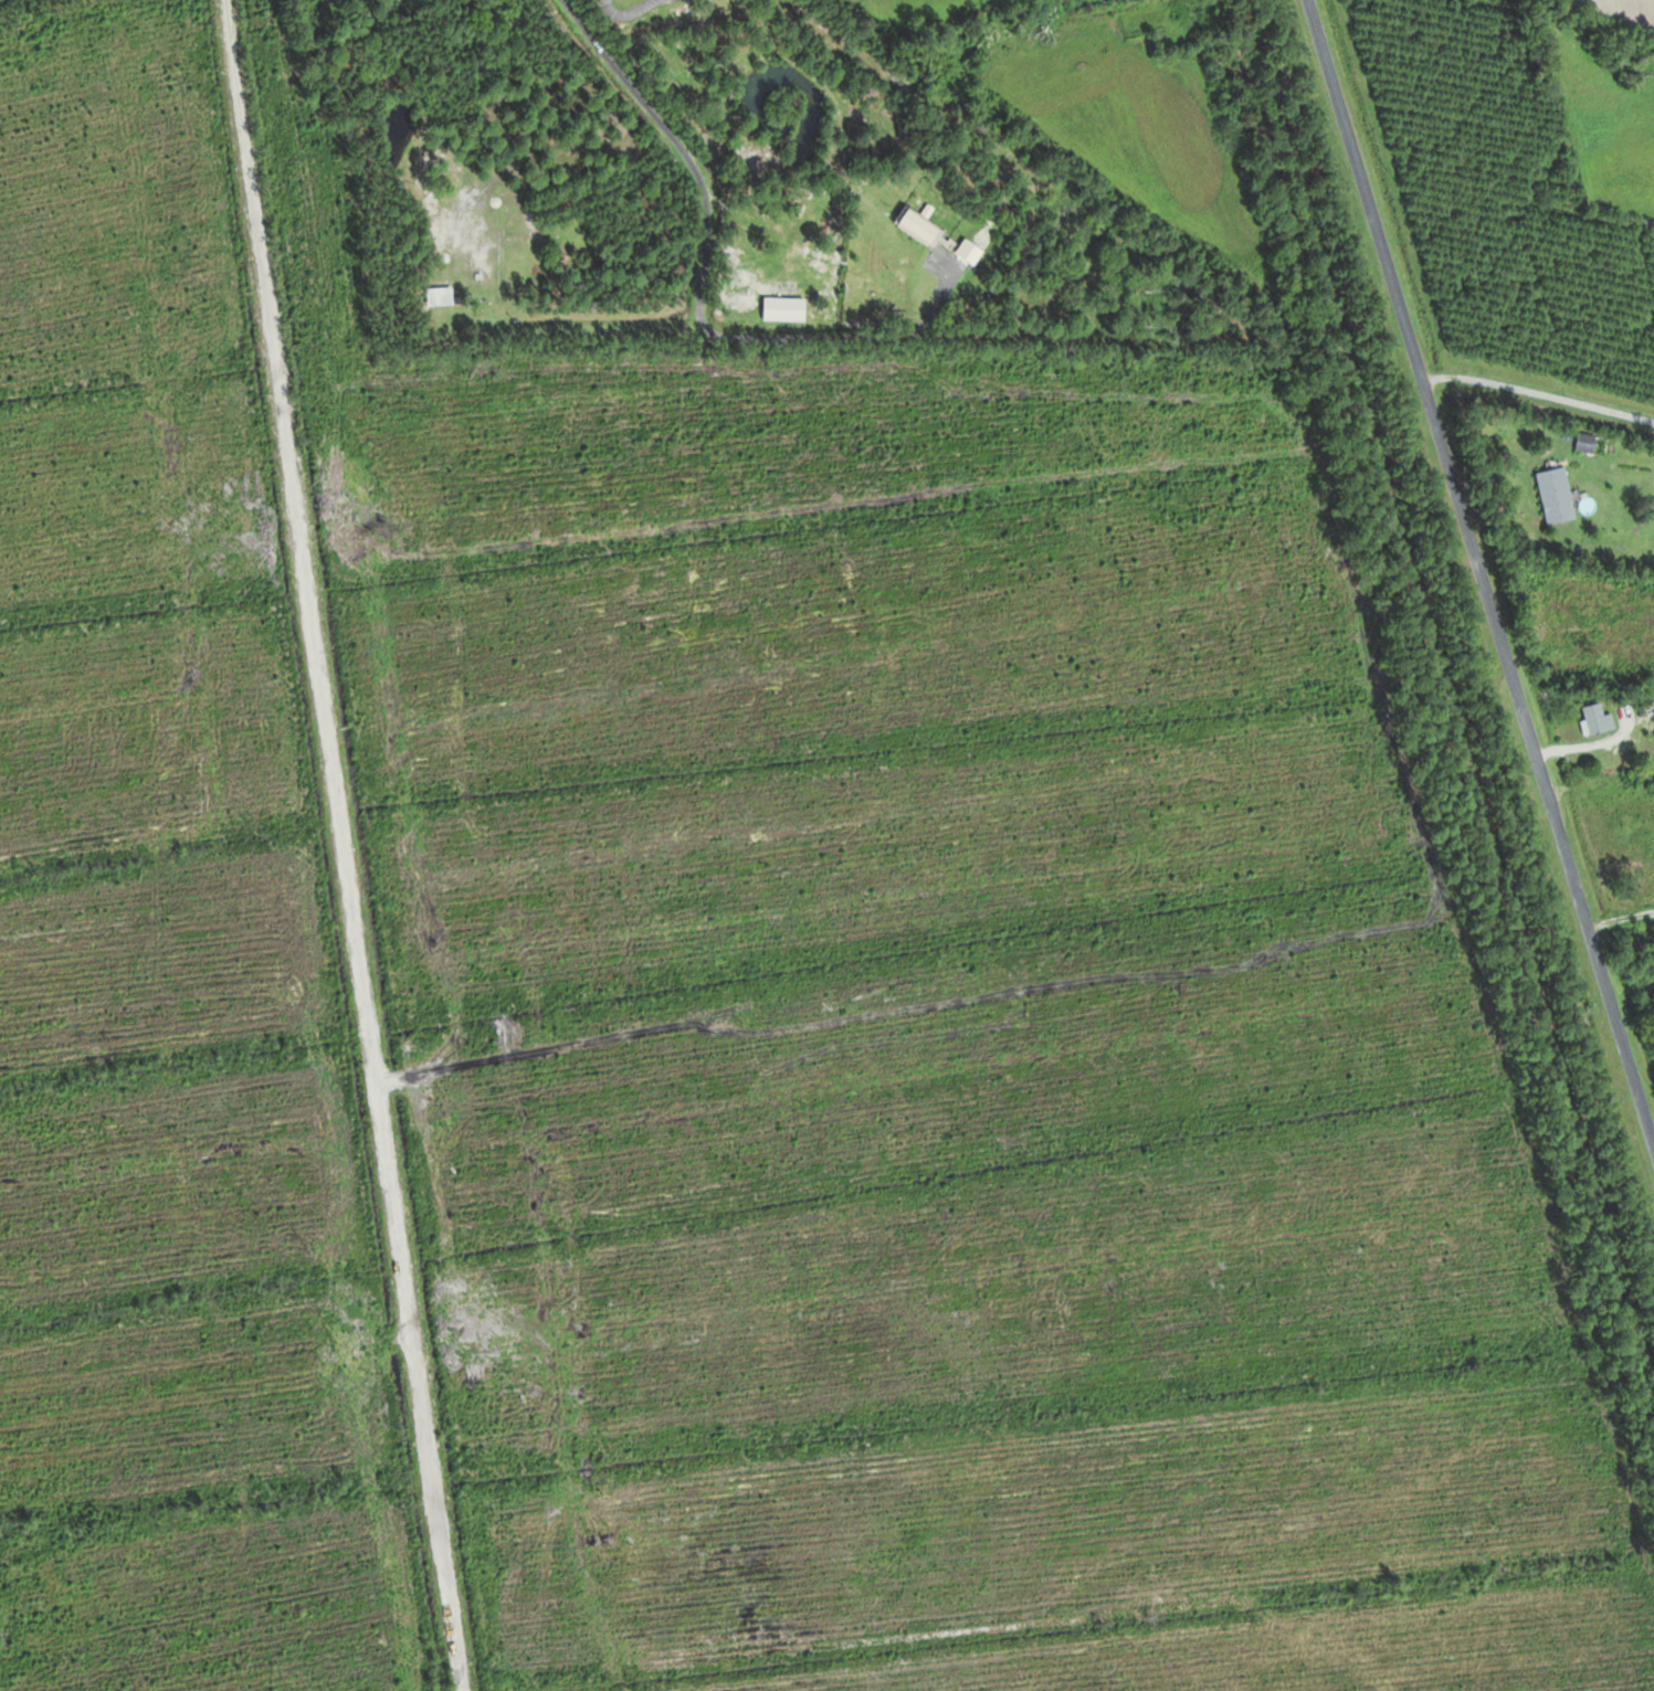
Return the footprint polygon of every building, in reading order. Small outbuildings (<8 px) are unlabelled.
[(935,247),(946,231),(910,208),(900,224),(935,247)] [(457,305),(455,287),(432,289),(434,307),(457,305)] [(1597,452),(1599,435),(1579,433),(1578,451),(1597,452)] [(1550,525),(1579,520),(1569,467),(1540,472),(1550,525)] [(1594,734),(1612,729),(1604,701),(1586,706),(1594,734)]
